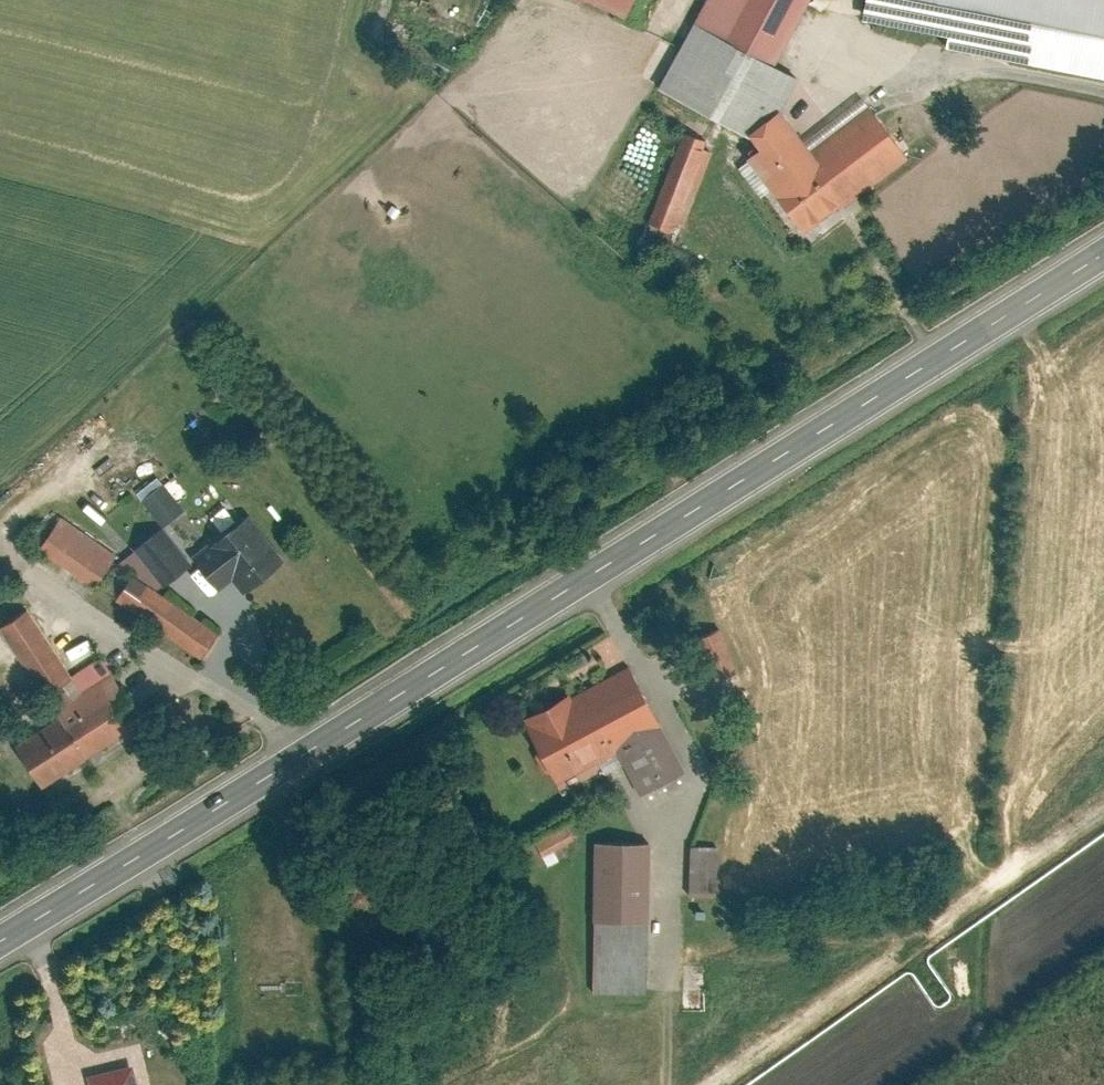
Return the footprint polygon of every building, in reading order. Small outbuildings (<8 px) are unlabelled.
[(627,17),(635,0),(590,0),(627,17)] [(696,21),(776,65),(812,0),(707,0),(696,21)] [(861,19),(947,36),(945,46),(1103,79),(1103,0),(865,0),(861,19)] [(776,65),(696,21),(660,86),(751,135),(753,131),(783,110),(800,77),(776,65)] [(783,110),(753,131),(766,149),(754,158),(809,235),(913,161),(871,103),(809,147),(783,110)] [(707,141),(684,132),(647,221),(672,232),(677,221),(684,224),(714,151),(705,147),(707,141)] [(146,497),(167,525),(189,508),(168,480),(146,497)] [(236,578),(248,593),(292,559),(254,511),(197,556),(223,588),(236,578)] [(123,553),(65,515),(43,548),(101,587),(123,553)] [(168,585),(197,562),(167,525),(138,548),(168,585)] [(222,631),(137,572),(119,597),(204,657),(222,631)] [(102,651),(73,670),(29,604),(0,623),(0,626),(57,712),(15,739),(44,782),(145,716),(102,651)] [(714,678),(739,667),(719,623),(694,635),(714,678)] [(687,767),(631,665),(575,695),(573,691),(528,716),(543,743),(538,755),(547,770),(556,771),(561,780),(622,747),(646,790),(687,767)] [(655,841),(600,840),(596,991),(651,992),(655,841)] [(723,844),(695,843),(694,893),(722,894),(723,844)] [(91,1073),(94,1084),(142,1084),(136,1062),(91,1073)]
